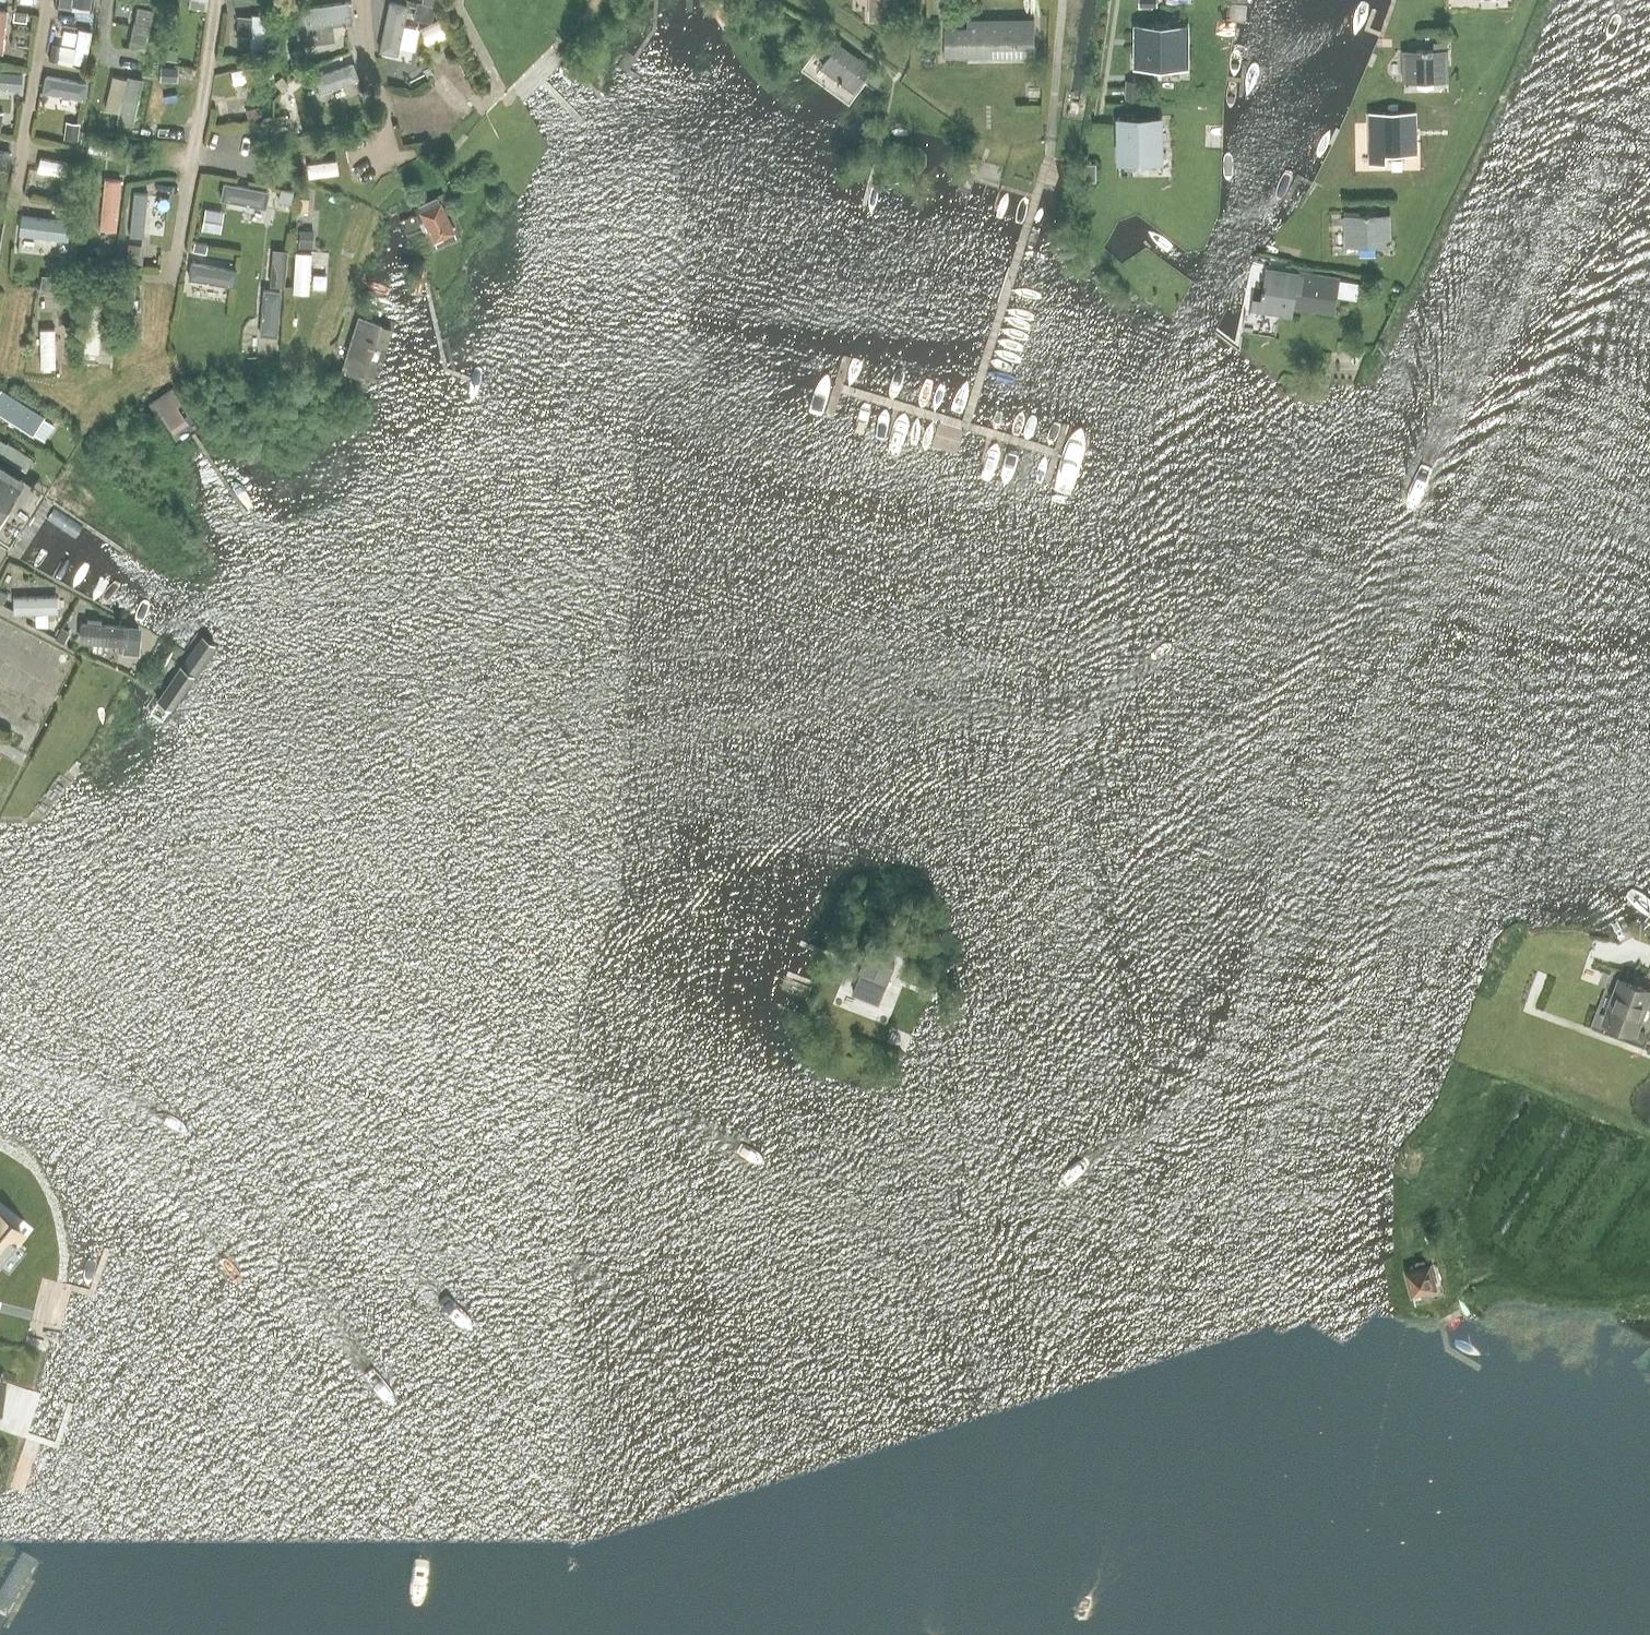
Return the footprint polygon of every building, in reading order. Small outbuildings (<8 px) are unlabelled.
[(72,6),(90,8),(91,0),(73,0),(72,6)] [(356,19),(355,0),(325,0),(288,2),(289,22),(356,19)] [(894,19),(894,0),(871,0),(871,20),(894,19)] [(949,0),(931,0),(931,11),(948,11),(949,0)] [(1157,0),(1139,0),(1140,9),(1157,8),(1157,0)] [(422,3),(418,2),(415,17),(432,20),(435,5),(422,3)] [(10,42),(9,3),(0,4),(0,43),(10,42)] [(268,50),(270,10),(254,10),(253,50),(268,50)] [(13,20),(26,22),(27,12),(14,11),(13,20)] [(1016,34),(1035,34),(1034,19),(974,20),(974,28),(946,29),(946,55),(993,55),(993,48),(1016,48),(1016,34)] [(449,32),(443,20),(423,28),(429,41),(449,32)] [(1135,26),(1135,65),(1185,65),(1185,26),(1135,26)] [(1448,41),(1434,42),(1435,50),(1448,50),(1448,41)] [(49,60),(58,61),(61,45),(52,44),(49,60)] [(822,67),(855,91),(871,68),(839,44),(822,67)] [(72,64),(75,48),(61,45),(58,61),(72,64)] [(292,61),(307,59),(306,48),(290,50),(292,61)] [(177,60),(178,52),(167,50),(165,58),(177,60)] [(1449,82),(1448,50),(1435,50),(1403,51),(1404,83),(1449,82)] [(336,84),(361,73),(354,59),(330,71),(336,84)] [(22,89),(22,67),(0,67),(0,88),(22,89)] [(161,67),(161,80),(174,80),(174,68),(161,67)] [(45,87),(87,95),(91,79),(48,70),(45,87)] [(880,83),(884,77),(875,71),(871,76),(880,83)] [(276,81),(283,89),(290,84),(283,75),(276,81)] [(1143,101),(1143,80),(1126,80),(1126,100),(1143,101)] [(249,118),(259,116),(258,107),(248,109),(249,118)] [(1371,154),(1415,154),(1415,112),(1370,113),(1371,154)] [(1163,117),(1119,117),(1119,161),(1133,160),(1133,156),(1149,156),(1150,160),(1163,160),(1163,117)] [(66,127),(64,139),(77,140),(79,128),(66,127)] [(128,144),(127,155),(138,157),(140,145),(128,144)] [(68,174),(70,160),(43,155),(40,169),(68,174)] [(340,157),(309,158),(310,175),(341,173),(340,157)] [(1097,163),(1084,163),(1084,180),(1098,180),(1097,163)] [(121,227),(123,175),(105,174),(103,227),(121,227)] [(228,178),(225,196),(268,203),(271,186),(228,178)] [(64,184),(61,197),(69,199),(72,186),(64,184)] [(146,235),(153,189),(137,187),(131,232),(146,235)] [(282,190),(280,200),(291,202),(293,192),(282,190)] [(454,231),(440,202),(450,198),(447,191),(414,207),(417,214),(420,212),(434,241),(454,231)] [(299,210),(308,211),(309,198),(300,197),(299,210)] [(70,206),(58,204),(56,214),(69,215),(70,206)] [(208,205),(204,226),(223,229),(226,208),(208,205)] [(1360,215),(1360,210),(1346,210),(1346,246),(1391,246),(1390,214),(1360,215)] [(71,237),(73,218),(24,211),(21,231),(71,237)] [(312,247),(314,231),(301,230),(300,246),(312,247)] [(195,243),(194,251),(206,253),(207,244),(195,243)] [(129,244),(128,261),(139,262),(140,245),(129,244)] [(296,248),(295,290),(312,290),(314,248),(296,248)] [(191,278),(237,282),(239,263),(192,260),(191,278)] [(1252,304),(1252,309),(1292,315),(1294,305),(1306,307),(1311,304),(1313,295),(1336,299),(1337,296),(1339,280),(1299,274),(1267,269),(1264,288),(1263,288),(1262,294),(1263,294),(1261,305),(1252,304)] [(42,275),(40,289),(58,291),(60,277),(42,275)] [(1339,280),(1337,296),(1357,299),(1360,283),(1339,280)] [(134,284),(125,284),(126,297),(135,296),(134,284)] [(265,285),(263,331),(281,332),(283,285),(265,285)] [(102,348),(104,297),(87,297),(86,348),(102,348)] [(359,315),(341,369),(363,376),(380,322),(359,315)] [(41,363),(57,364),(58,324),(42,324),(41,363)] [(55,421),(0,387),(0,408),(46,436),(55,421)] [(185,416),(177,405),(181,402),(174,391),(163,398),(151,406),(159,417),(163,415),(170,426),(185,416)] [(0,453),(0,455),(26,471),(33,459),(7,442),(7,443),(0,453)] [(0,469),(0,534),(5,537),(34,491),(0,469)] [(57,596),(12,597),(12,615),(57,614),(57,596)] [(61,628),(56,639),(63,643),(69,632),(61,628)] [(123,632),(73,630),(73,647),(123,650),(123,632)] [(171,709),(216,644),(203,635),(157,699),(171,709)] [(874,1005),(883,985),(892,961),(881,956),(884,948),(869,942),(859,968),(866,971),(855,997),(874,1005)] [(1606,1019),(1636,1030),(1649,993),(1649,990),(1621,979),(1606,1019)] [(20,1231),(0,1215),(0,1257),(20,1231)] [(1426,1266),(1424,1259),(1416,1262),(1418,1268),(1407,1271),(1413,1294),(1435,1288),(1430,1266),(1426,1266)] [(71,1280),(37,1402),(75,1412),(114,1294),(71,1280)] [(20,1548),(0,1580),(0,1634),(1,1634),(4,1634),(47,1566),(20,1548)]
